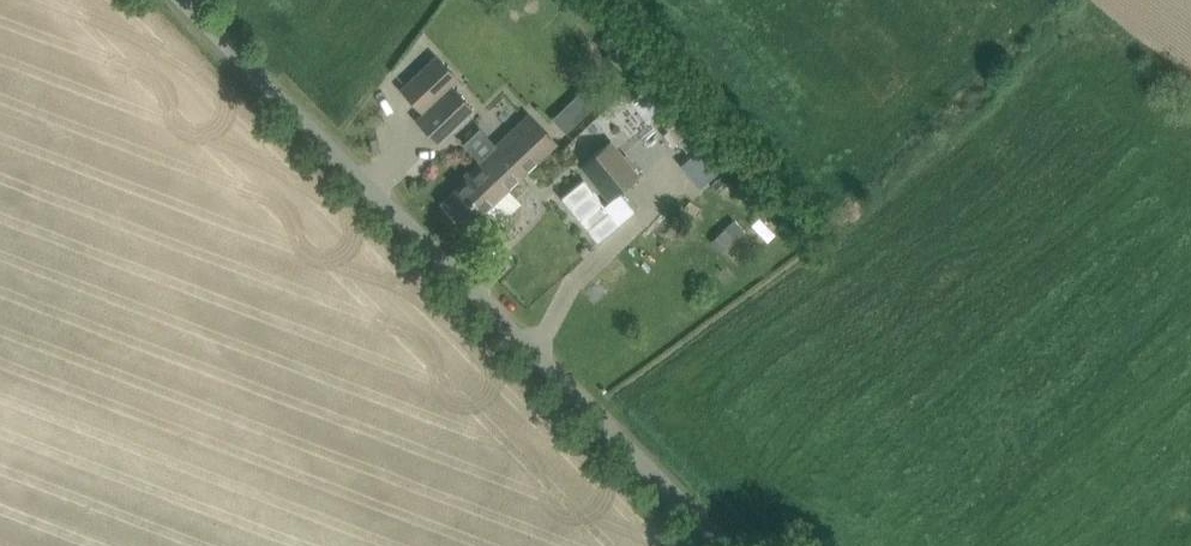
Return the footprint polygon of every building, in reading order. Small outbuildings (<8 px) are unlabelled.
[(438,55),(402,87),(424,112),(453,86),(460,80),(438,55)] [(652,83),(630,101),(649,122),(670,104),(652,83)] [(424,112),(417,118),(439,143),(475,111),(453,86),(424,112)] [(582,90),(567,104),(580,118),(595,104),(582,90)] [(682,98),(659,117),(687,151),(693,146),(711,132),(682,98)] [(484,165),(443,203),(466,228),(508,188),(543,154),(542,154),(556,140),(533,117),(520,131),(516,127),(498,145),(480,161),(484,165)] [(680,164),(699,187),(729,162),(710,139),(680,164)] [(613,141),(582,166),(611,201),(641,177),(613,141)] [(562,197),(597,241),(620,223),(584,179),(562,197)] [(730,218),(714,235),(726,247),(742,230),(730,218)]
